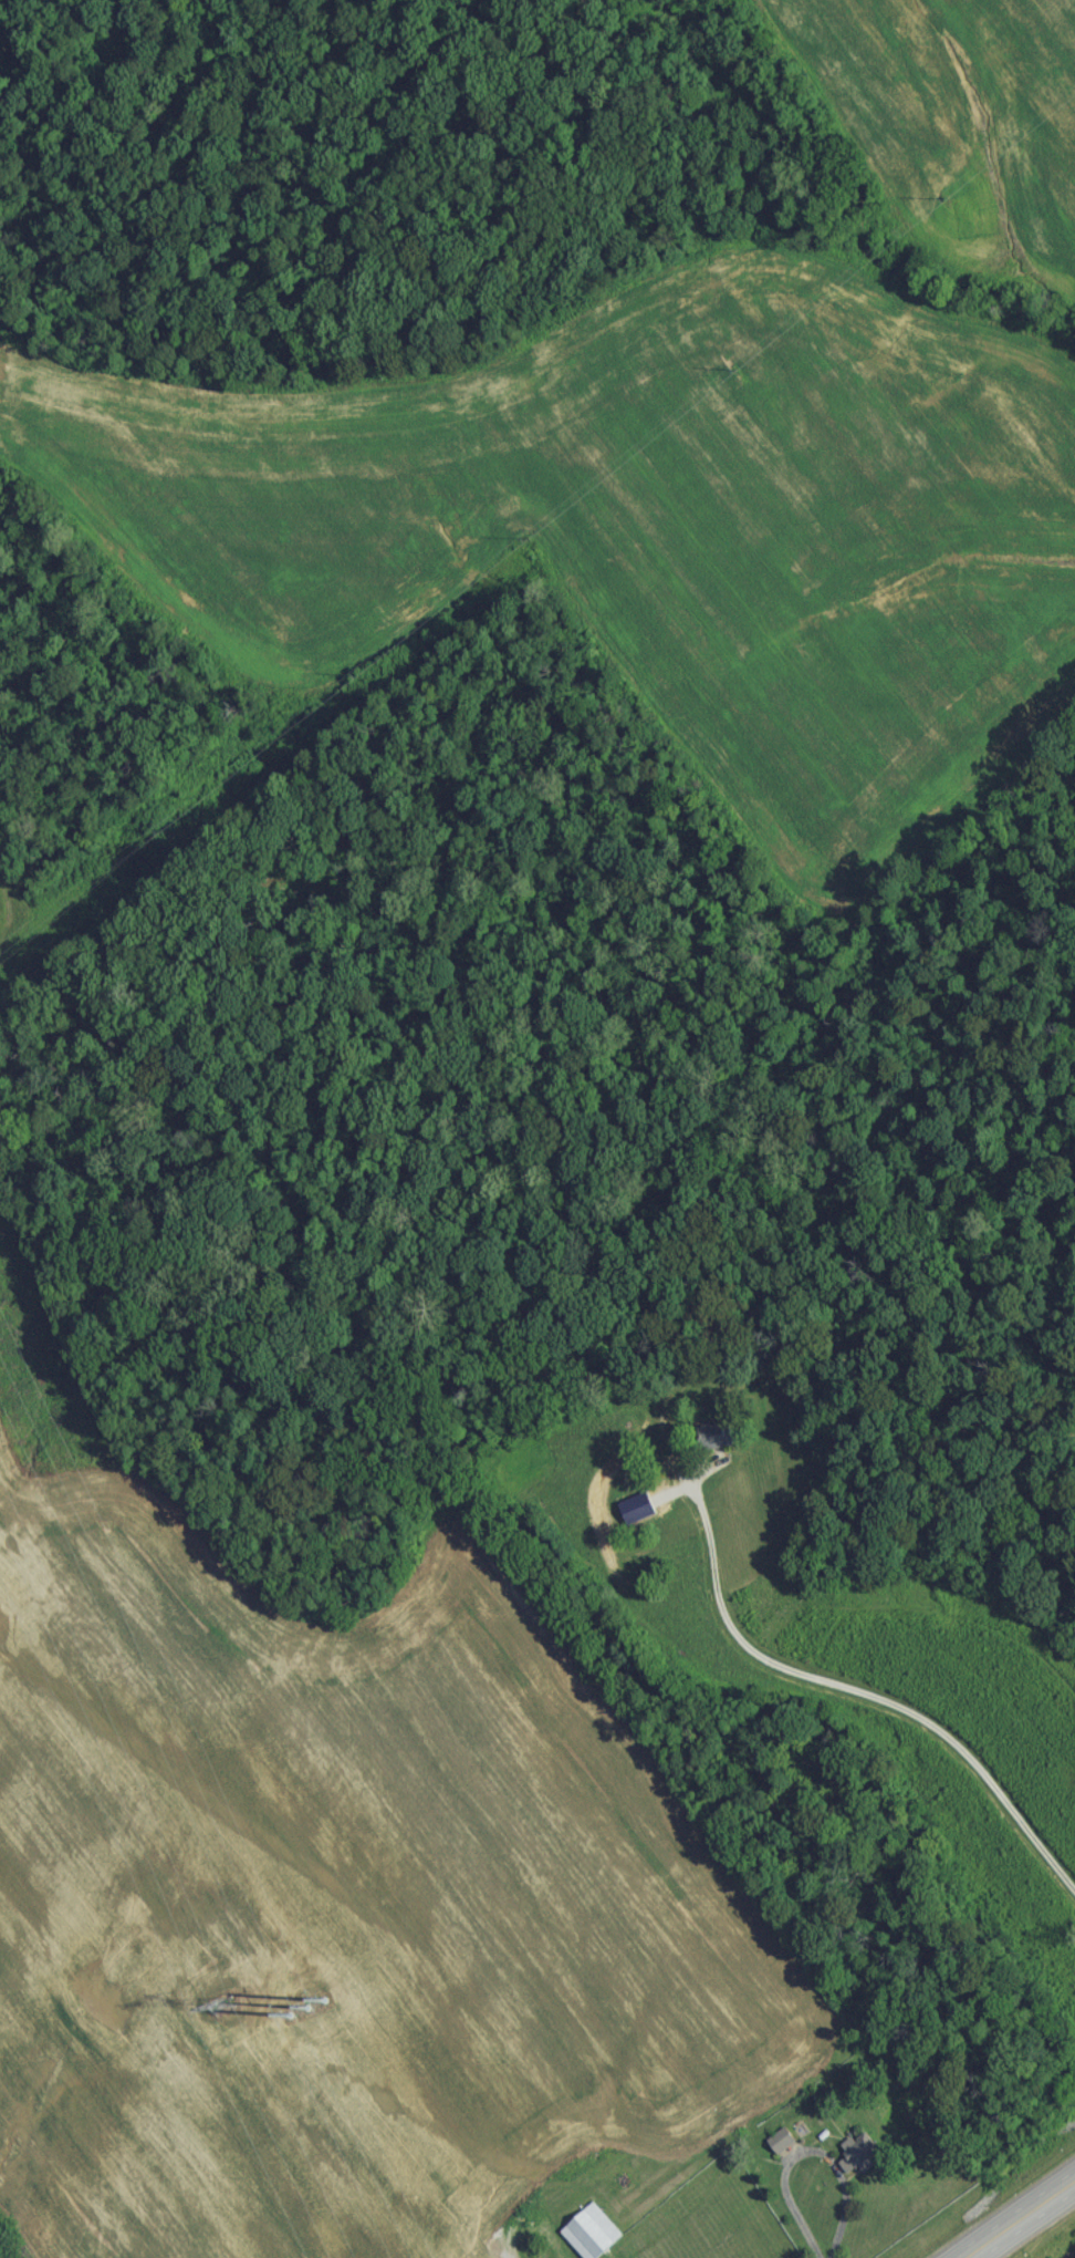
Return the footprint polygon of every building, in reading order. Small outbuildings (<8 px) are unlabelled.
[(596,2207),(562,2238),(580,2257),(611,2257),(628,2243),(596,2207)]
